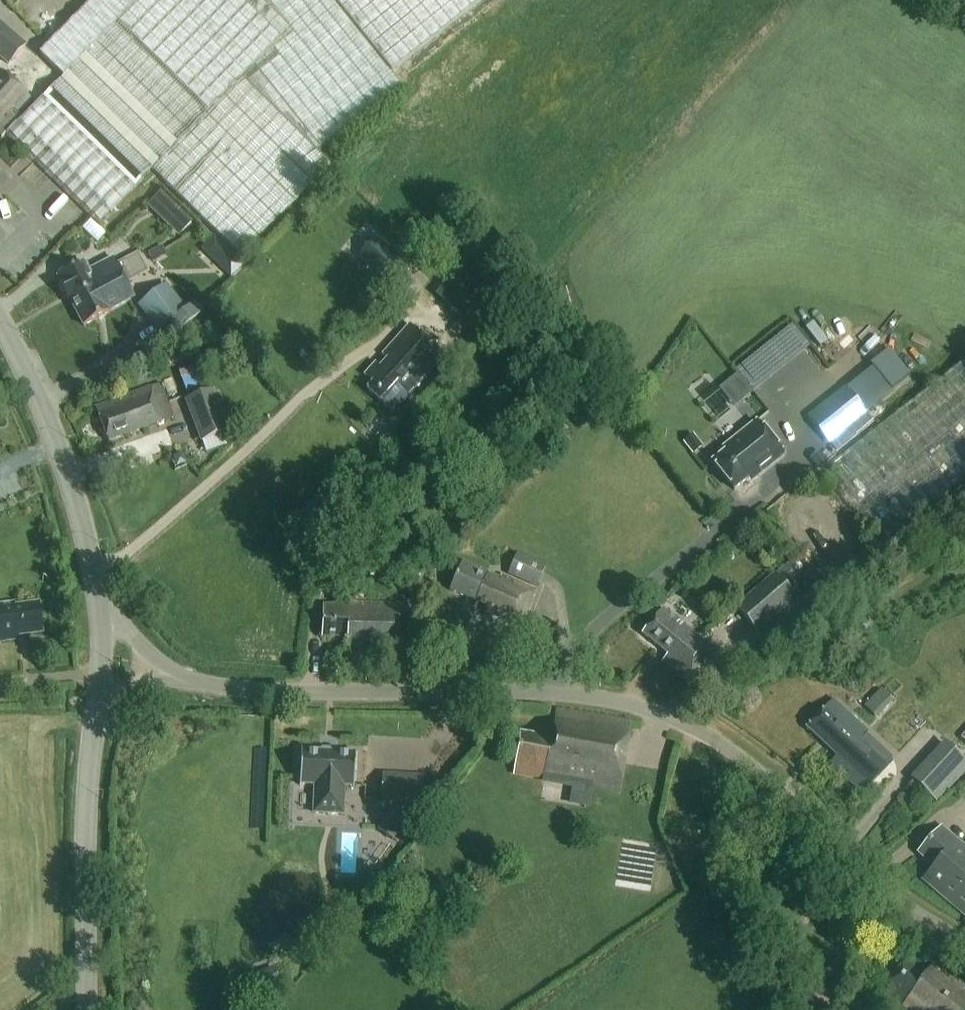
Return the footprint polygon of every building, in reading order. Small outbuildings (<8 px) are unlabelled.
[(21,117),(23,119),(11,131),(8,134),(11,138),(15,142),(99,225),(153,171),(241,258),(332,166),(318,152),(401,85),(392,74),(485,0),(98,0),(44,58),(68,81),(36,106),(30,101),(18,115),(21,117)] [(8,65),(26,46),(1,23),(0,24),(0,58),(8,65)] [(30,101),(32,99),(18,86),(11,80),(0,70),(0,135),(2,137),(11,128),(21,117),(18,115),(30,101)] [(161,192),(151,201),(159,209),(169,199),(161,192)] [(389,287),(407,269),(375,238),(357,256),(389,287)] [(85,264),(82,265),(80,263),(76,265),(75,269),(59,278),(60,281),(59,282),(69,302),(122,274),(127,283),(148,272),(138,253),(116,265),(112,258),(89,271),(85,264)] [(236,257),(225,269),(234,278),(246,266),(236,257)] [(461,315),(484,288),(491,279),(466,259),(452,275),(436,294),(461,315)] [(122,274),(69,302),(70,303),(72,302),(85,327),(111,313),(111,312),(132,301),(123,285),(127,283),(122,274)] [(138,306),(158,333),(169,325),(177,335),(204,315),(195,304),(187,311),(167,285),(138,306)] [(795,325),(703,393),(719,414),(811,346),(795,325)] [(393,413),(444,357),(410,326),(384,355),(388,358),(379,369),(375,365),(365,376),(373,383),(367,390),(393,413)] [(889,347),(872,362),(892,386),(909,372),(889,347)] [(964,481),(964,362),(961,357),(822,473),(884,548),(964,481)] [(201,365),(179,373),(189,400),(185,401),(201,443),(230,432),(214,389),(211,391),(201,365)] [(110,443),(164,422),(151,387),(96,408),(110,443)] [(845,387),(808,416),(829,443),(837,453),(874,424),(865,413),(845,387)] [(784,456),(756,422),(723,449),(725,452),(712,463),(734,491),(755,474),(758,477),(784,456)] [(693,435),(684,442),(693,453),(702,446),(693,435)] [(820,452),(811,459),(818,468),(827,461),(820,452)] [(519,556),(509,578),(537,590),(547,567),(519,556)] [(519,633),(538,591),(501,575),(500,579),(462,562),(450,591),(488,608),(484,617),(519,633)] [(801,575),(790,562),(735,609),(757,634),(797,601),(786,588),(801,575)] [(381,579),(381,576),(370,576),(368,600),(398,602),(399,580),(381,579)] [(398,659),(400,604),(334,602),(334,606),(323,606),(322,638),(347,639),(346,657),(398,659)] [(21,640),(20,636),(44,633),(41,607),(17,610),(17,605),(0,608),(0,643),(21,640)] [(688,684),(715,650),(663,609),(642,635),(668,655),(662,663),(688,684)] [(865,701),(875,714),(895,701),(885,687),(865,701)] [(862,794),(892,761),(861,732),(864,729),(833,700),(807,728),(837,756),(830,763),(862,794)] [(620,793),(632,724),(557,711),(553,739),(520,734),(513,775),(620,793)] [(301,751),(300,786),(301,786),(301,785),(315,786),(314,814),(343,815),(344,787),(353,788),(353,789),(354,789),(356,753),(354,753),(354,754),(303,752),(303,751),(301,751)] [(944,753),(923,776),(943,794),(964,771),(944,753)] [(422,777),(382,775),(381,802),(420,804),(422,777)] [(398,843),(414,818),(395,805),(378,830),(398,843)] [(964,916),(964,849),(939,828),(917,854),(936,869),(925,882),(964,916)] [(254,992),(281,984),(275,962),(247,970),(254,992)] [(936,964),(925,978),(906,963),(883,994),(905,1009),(964,1009),(964,986),(936,964)] [(782,1000),(788,1009),(820,1009),(808,987),(782,1000)]
